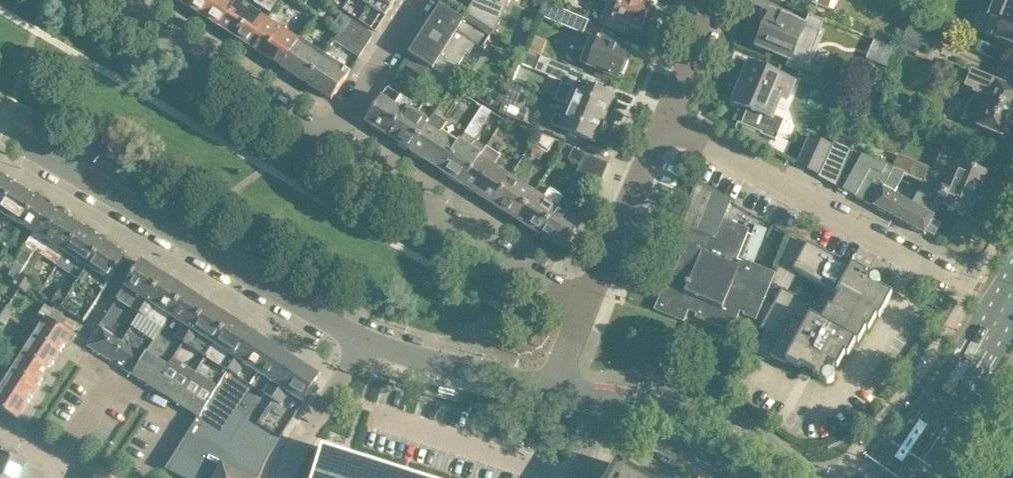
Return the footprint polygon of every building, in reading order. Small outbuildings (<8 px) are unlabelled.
[(236,0),(195,0),(190,8),(219,27),(236,0)] [(237,0),(236,0),(219,27),(249,46),(267,19),(237,0)] [(369,5),(385,16),(396,0),(372,0),(369,5)] [(472,4),(466,14),(494,31),(501,18),(509,0),(474,0),(472,4)] [(609,2),(599,24),(623,34),(627,25),(641,31),(652,5),(639,0),(603,0),(609,2)] [(905,1),(902,7),(912,11),(916,0),(902,0),(905,1)] [(991,16),(1010,24),(1003,41),(1012,45),(1012,0),(998,0),(991,16)] [(545,2),(539,14),(583,32),(588,19),(545,2)] [(409,54),(432,69),(449,80),(466,52),(469,54),(475,44),(482,49),(490,37),(440,5),(440,4),(409,54)] [(771,11),(757,44),(789,58),(786,66),(807,75),(809,70),(808,70),(805,68),(819,35),(821,31),(819,31),(824,20),(809,14),(804,25),(771,11)] [(353,21),(341,14),(333,26),(340,31),(345,34),(353,21)] [(299,40),(267,19),(249,46),(282,67),(299,40)] [(345,34),(366,47),(374,35),(353,21),(345,34)] [(933,36),(909,25),(899,48),(916,56),(920,46),(927,49),(933,36)] [(359,58),(366,47),(345,34),(340,31),(333,41),(359,58)] [(579,61),(588,65),(609,74),(608,75),(610,76),(611,75),(618,77),(620,73),(623,75),(629,60),(626,58),(629,50),(590,34),(579,61)] [(301,39),(299,40),(282,67),(306,83),(325,55),(301,39)] [(874,40),(866,58),(888,67),(896,49),(874,40)] [(526,50),(520,64),(562,81),(554,100),(569,106),(605,120),(605,118),(609,119),(613,109),(610,107),(614,97),(597,90),(589,87),(592,78),(541,56),(526,50)] [(402,64),(426,79),(432,69),(409,54),(402,64)] [(332,100),(350,71),(325,55),(306,83),(332,100)] [(955,75),(959,66),(946,61),(942,70),(955,75)] [(749,63),(733,102),(747,108),(741,123),(737,122),(737,123),(761,133),(760,134),(776,141),(778,134),(776,133),(781,121),(773,117),(775,114),(774,113),(773,114),(770,113),(777,94),(787,98),(793,82),(749,63)] [(446,91),(450,85),(452,82),(449,80),(432,69),(426,79),(446,91)] [(1002,136),(1012,109),(1012,89),(972,72),(966,86),(974,90),(962,119),(1002,136)] [(512,84),(500,112),(500,114),(525,124),(530,112),(518,107),(525,89),(512,84)] [(388,136),(408,107),(411,102),(387,87),(365,121),(388,136)] [(409,150),(428,120),(418,114),(426,103),(415,96),(411,102),(408,107),(388,136),(409,150)] [(459,141),(440,170),(462,185),(486,148),(473,139),(491,111),(481,105),(459,141)] [(605,120),(569,106),(564,117),(555,113),(550,124),(595,143),(599,132),(603,134),(607,123),(604,122),(605,120)] [(409,150),(440,170),(459,141),(441,130),(446,122),(432,113),(428,120),(409,150)] [(850,150),(855,138),(839,131),(833,145),(820,173),(819,176),(835,185),(850,150)] [(546,155),(555,141),(538,134),(531,145),(546,155)] [(820,173),(833,145),(811,135),(798,164),(820,173)] [(493,204),(510,178),(495,168),(502,158),(486,148),(462,185),(493,204)] [(568,160),(580,165),(581,166),(586,153),(573,148),(568,160)] [(937,197),(942,200),(945,201),(944,206),(969,216),(987,173),(968,165),(971,159),(965,156),(948,149),(938,173),(913,163),(909,174),(941,187),(937,197)] [(850,150),(835,185),(924,234),(926,231),(933,234),(939,223),(933,219),(935,216),(934,215),(942,200),(937,197),(941,187),(909,174),(895,169),(850,150)] [(586,153),(581,166),(576,177),(599,187),(609,163),(586,153)] [(15,184),(0,175),(0,207),(15,184)] [(516,220),(534,193),(510,178),(493,204),(516,220)] [(679,224),(681,225),(679,228),(669,252),(684,258),(678,272),(671,269),(670,270),(654,310),(684,322),(689,310),(697,313),(695,318),(731,332),(740,311),(744,313),(743,315),(756,320),(770,284),(775,273),(742,259),(741,261),(737,259),(749,229),(723,218),(730,202),(731,203),(732,202),(715,192),(696,182),(679,224)] [(0,207),(0,211),(20,224),(36,198),(15,184),(0,207)] [(539,234),(563,197),(550,189),(543,199),(534,193),(516,220),(539,234)] [(564,250),(588,213),(563,197),(539,234),(564,250)] [(36,198),(20,224),(32,232),(24,244),(35,251),(59,213),(36,198)] [(35,251),(57,265),(81,227),(59,213),(35,251)] [(756,225),(742,258),(753,263),(767,229),(756,225)] [(81,227),(57,265),(79,279),(103,241),(81,227)] [(5,248),(14,235),(5,228),(0,236),(0,245),(5,248)] [(832,372),(831,372),(834,365),(837,367),(845,353),(848,354),(855,341),(858,342),(866,328),(869,329),(876,315),(879,317),(892,293),(878,286),(879,283),(880,282),(880,281),(880,279),(879,279),(879,278),(878,278),(877,277),(877,276),(875,276),(873,276),(872,277),(871,277),(870,278),(865,275),(867,273),(852,264),(850,267),(791,235),(775,273),(770,284),(781,290),(760,328),(764,331),(754,351),(769,359),(770,356),(784,363),(786,361),(800,368),(801,365),(815,372),(813,376),(826,382),(827,383),(828,383),(830,382),(831,382),(832,381),(833,380),(834,378),(834,377),(834,376),(834,375),(833,374),(833,373),(832,372)] [(84,322),(126,256),(103,241),(79,279),(69,294),(61,308),(84,322)] [(24,244),(13,261),(15,262),(24,267),(35,251),(24,244)] [(16,280),(20,274),(24,267),(15,262),(7,274),(16,280)] [(135,272),(88,346),(111,361),(165,277),(141,262),(135,272)] [(13,284),(26,293),(29,288),(33,282),(20,274),(16,280),(13,284)] [(148,351),(187,291),(165,277),(111,361),(133,375),(148,351)] [(51,301),(61,308),(69,294),(60,288),(51,301)] [(170,365),(209,305),(187,291),(148,351),(170,365)] [(35,336),(60,352),(72,333),(81,327),(81,326),(41,302),(35,312),(45,319),(35,336)] [(177,403),(231,320),(209,305),(170,365),(155,389),(177,403)] [(2,314),(9,319),(14,311),(7,306),(2,314)] [(4,327),(9,319),(2,314),(0,316),(0,324),(4,327)] [(199,418),(253,334),(231,320),(177,403),(199,417),(199,418)] [(221,432),(275,348),(253,334),(199,418),(221,432)] [(60,352),(35,336),(24,352),(49,369),(60,352)] [(275,348),(268,358),(221,432),(199,418),(199,417),(188,434),(165,469),(183,477),(259,477),(265,463),(267,461),(314,387),(320,377),(275,348)] [(148,351),(133,375),(155,389),(170,365),(148,351)] [(49,369),(24,352),(13,369),(39,385),(49,369)] [(39,385),(13,369),(2,386),(28,402),(39,385)] [(2,386),(0,390),(0,408),(17,419),(28,402),(2,386)] [(312,477),(419,477),(404,473),(402,473),(387,468),(384,467),(369,462),(367,461),(352,457),(322,447),(312,477)] [(25,463),(0,452),(0,477),(18,477),(25,463)] [(618,465),(610,477),(645,477),(640,475),(638,477),(618,465)]
